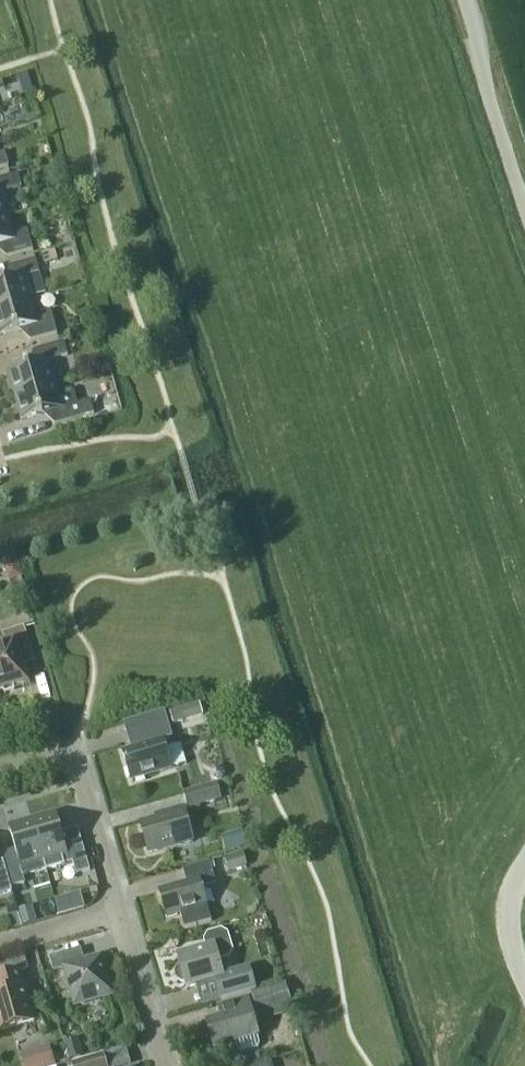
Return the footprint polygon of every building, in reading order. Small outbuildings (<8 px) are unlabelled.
[(23,95),(34,91),(28,72),(18,75),(23,95)] [(9,166),(5,152),(0,154),(0,168),(9,166)] [(7,217),(0,193),(22,187),(18,174),(0,179),(0,219),(7,217)] [(0,219),(0,245),(2,244),(6,257),(33,250),(27,231),(11,230),(7,217),(0,219)] [(46,263),(58,259),(55,249),(42,253),(46,263)] [(31,301),(24,277),(39,273),(36,259),(9,267),(13,280),(0,284),(0,310),(31,301)] [(31,301),(0,310),(0,336),(27,328),(30,341),(57,334),(50,310),(35,315),(31,301)] [(14,396),(55,385),(49,361),(68,355),(64,342),(33,351),(37,364),(7,372),(14,396)] [(54,425),(81,417),(94,414),(90,400),(77,403),(74,392),(59,396),(55,385),(14,396),(21,421),(51,412),(54,425)] [(23,577),(19,563),(17,558),(16,553),(2,557),(3,562),(5,567),(9,581),(23,577)] [(0,647),(0,692),(27,684),(21,661),(33,658),(24,626),(1,633),(5,645),(0,647)] [(203,716),(199,704),(169,712),(172,725),(203,716)] [(173,740),(164,711),(126,722),(134,748),(122,751),(131,781),(171,769),(163,743),(173,740)] [(222,799),(217,783),(183,792),(188,809),(222,799)] [(193,841),(183,808),(166,813),(167,817),(140,824),(148,854),(193,841)] [(55,815),(32,821),(43,860),(46,870),(72,862),(76,875),(90,871),(83,848),(66,852),(55,815)] [(17,857),(3,861),(10,887),(25,883),(24,881),(24,879),(23,876),(46,870),(43,860),(32,821),(9,828),(16,855),(17,857)] [(247,866),(243,852),(224,857),(229,871),(247,866)] [(12,892),(10,887),(3,861),(0,861),(0,895),(12,892)] [(216,884),(210,862),(183,870),(186,882),(159,890),(166,918),(180,914),(184,929),(211,922),(202,888),(216,884)] [(60,915),(76,911),(71,896),(56,900),(60,915)] [(24,925),(37,921),(32,905),(19,909),(24,925)] [(18,911),(7,915),(12,929),(23,925),(18,911)] [(223,935),(217,932),(208,935),(204,941),(207,949),(178,957),(180,966),(179,967),(178,968),(177,969),(176,970),(176,971),(175,973),(175,974),(175,976),(176,977),(176,978),(177,980),(178,981),(179,982),(181,982),(182,983),(185,983),(187,988),(215,980),(221,1001),(256,991),(249,967),(222,974),(218,960),(224,958),(228,952),(223,935)] [(19,972),(28,969),(24,954),(0,961),(0,966),(3,976),(19,972)] [(111,994),(101,958),(65,968),(75,1004),(111,994)] [(19,972),(3,976),(0,977),(0,1031),(34,1022),(19,972)] [(293,1011),(285,984),(251,994),(259,1021),(293,1011)] [(259,1037),(248,998),(218,1006),(221,1018),(206,1023),(214,1050),(259,1037)] [(83,1055),(78,1038),(64,1042),(69,1059),(83,1055)] [(50,1045),(19,1054),(22,1065),(51,1065),(55,1065),(50,1045)] [(104,1054),(70,1062),(71,1065),(107,1065),(104,1054)]
